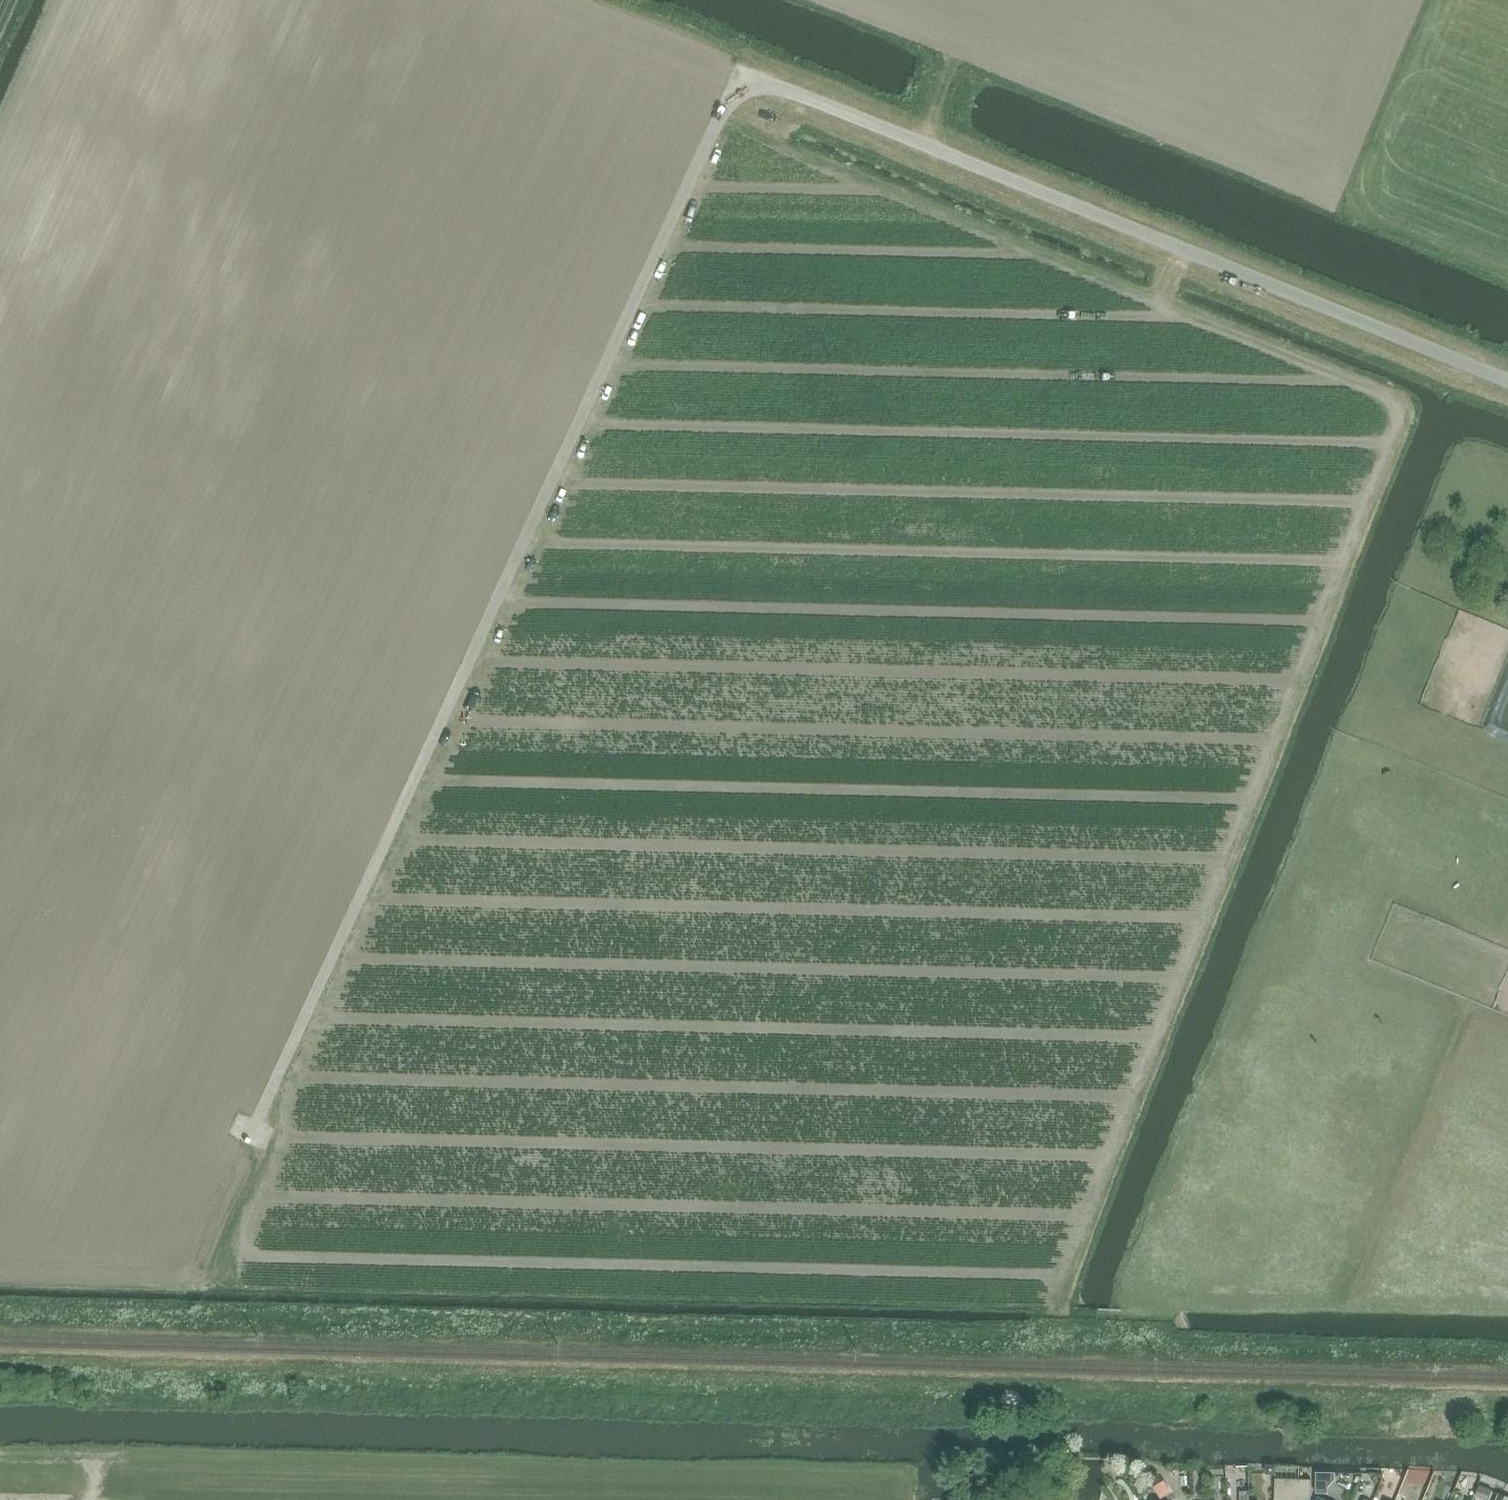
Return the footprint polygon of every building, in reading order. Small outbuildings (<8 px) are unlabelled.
[(1275,1476),(1274,1499),(1286,1499),(1287,1477),(1275,1476)] [(1299,1477),(1287,1477),(1286,1499),(1298,1499),(1299,1477)] [(1311,1478),(1299,1477),(1298,1499),(1310,1499),(1311,1478)] [(1164,1479),(1154,1486),(1162,1498),(1172,1492),(1164,1479)] [(1481,1486),(1477,1494),(1489,1499),(1493,1491),(1481,1486)] [(1239,1492),(1240,1499),(1249,1499),(1248,1491),(1239,1492)]
